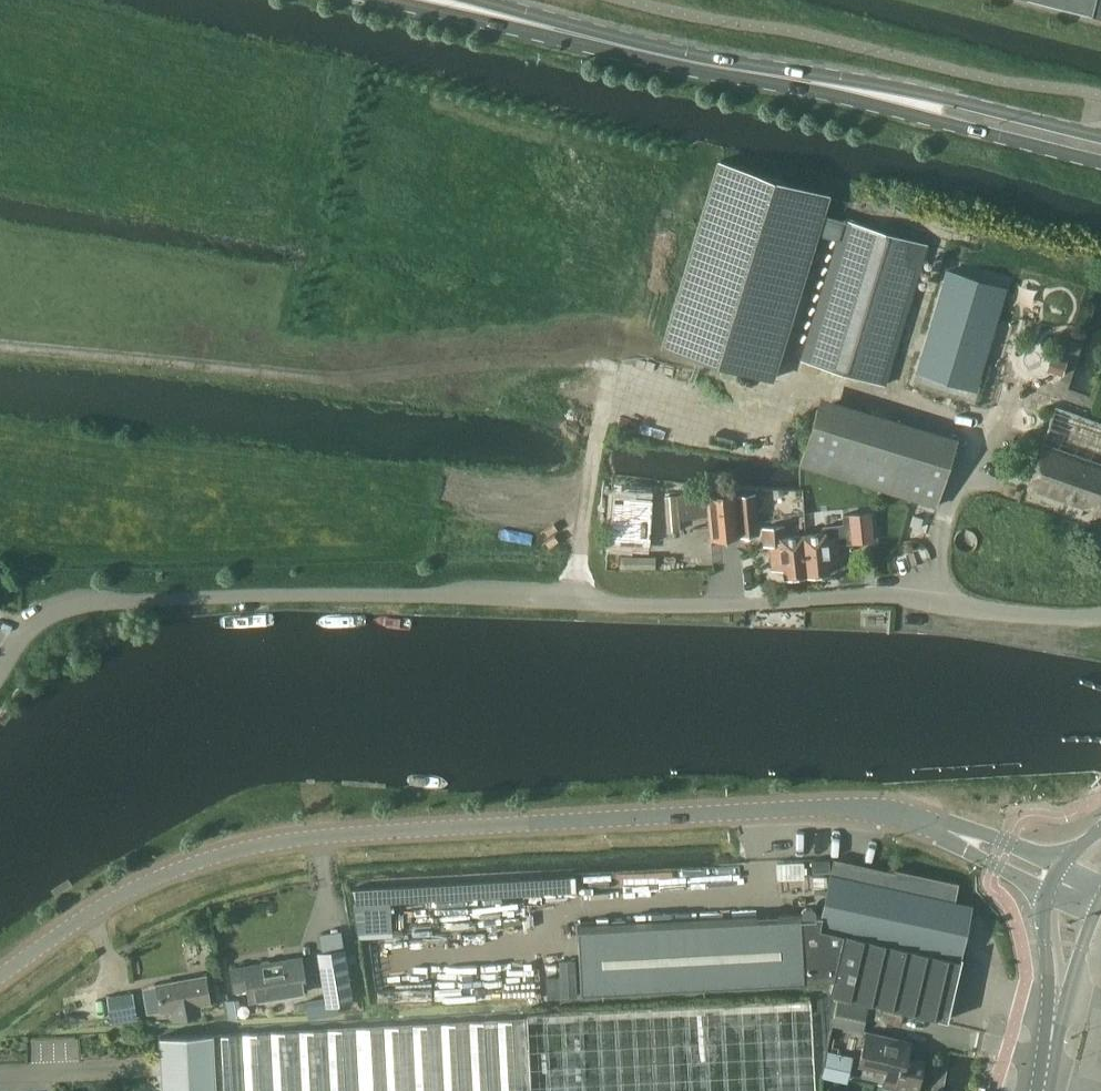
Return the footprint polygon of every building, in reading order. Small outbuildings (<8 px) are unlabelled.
[(1100,15),(1100,0),(1043,0),(1100,15)] [(721,161),(665,348),(771,380),(827,193),(721,161)] [(885,385),(925,253),(927,248),(843,222),(801,360),(885,385)] [(947,271),(916,371),(964,385),(977,343),(982,344),(987,329),(981,328),(994,285),(947,271)] [(1058,357),(1054,371),(1069,375),(1073,362),(1058,357)] [(935,507),(953,451),(817,410),(800,465),(935,507)] [(1100,512),(1100,425),(1055,410),(1029,488),(1100,512)] [(739,532),(735,496),(735,493),(708,495),(708,493),(679,496),(681,518),(709,515),(711,540),(739,537),(739,532)] [(619,514),(618,523),(658,525),(659,495),(619,494),(619,514)] [(753,494),(735,496),(739,532),(757,530),(753,494)] [(839,562),(837,542),(837,539),(846,539),(847,543),(874,541),(871,513),(844,515),(845,524),(825,526),(825,534),(804,536),(807,574),(829,572),(828,563),(839,562)] [(807,574),(804,536),(785,537),(784,525),(765,527),(766,543),(771,543),(773,568),(785,567),(785,576),(807,574)] [(816,914),(817,924),(818,926),(844,932),(845,932),(961,960),(972,906),(955,902),(959,883),(896,869),(892,889),(834,877),(826,914),(816,914)] [(355,885),(358,935),(393,933),(392,899),(449,896),(449,891),(472,890),(472,879),(355,885)] [(818,926),(817,924),(802,924),(801,914),(579,925),(583,996),(806,985),(806,978),(834,975),(844,932),(818,926)] [(961,960),(845,932),(844,932),(834,975),(832,993),(948,1017),(961,960)] [(374,950),(366,950),(369,1005),(441,1000),(436,947),(408,949),(408,945),(374,947),(374,950)] [(327,1005),(352,1001),(343,947),(317,952),(327,1005)] [(300,957),(231,968),(235,991),(248,989),(249,1001),(305,992),(300,957)] [(194,1016),(194,1006),(209,1003),(204,978),(158,986),(162,1012),(179,1009),(180,1019),(194,1016)] [(112,1020),(137,1015),(133,991),(107,996),(112,1020)] [(859,1027),(864,1004),(838,998),(833,1021),(859,1027)] [(811,1000),(528,1014),(526,1019),(213,1035),(213,1033),(159,1036),(162,1090),(816,1090),(811,1000)] [(923,1062),(905,1058),(908,1044),(866,1035),(859,1064),(886,1069),(882,1088),(897,1090),(917,1090),(923,1062)] [(823,1073),(849,1079),(855,1052),(829,1047),(823,1073)]
